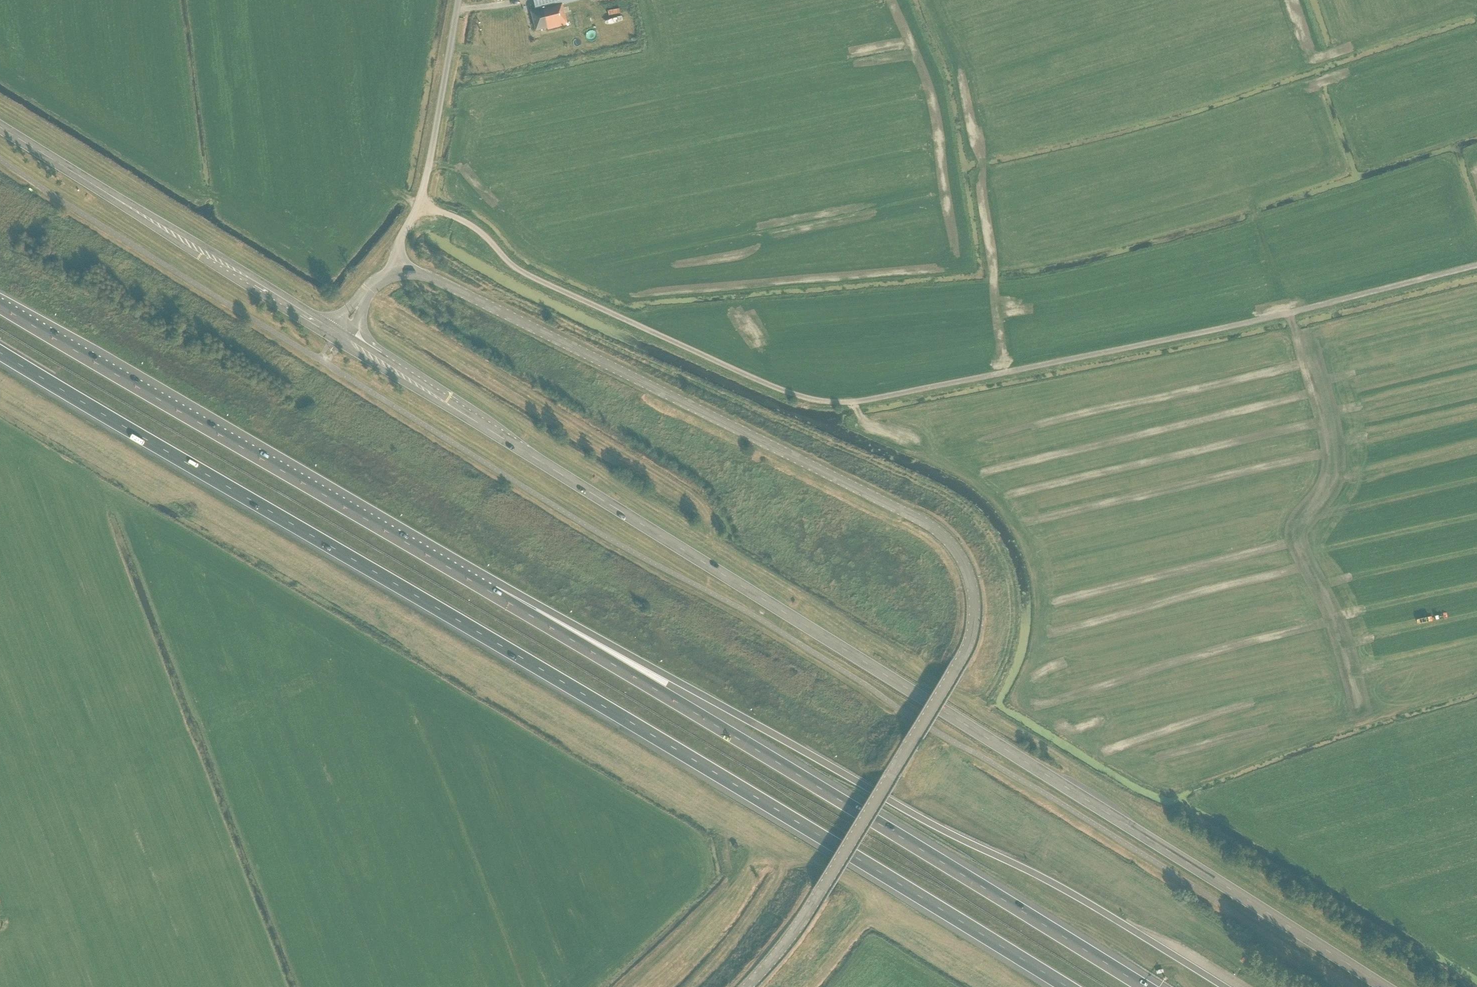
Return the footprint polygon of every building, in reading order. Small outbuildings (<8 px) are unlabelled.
[(535,10),(539,10),(581,0),(533,0),(535,10)] [(566,25),(561,5),(529,13),(534,33),(566,25)] [(620,807),(633,813),(635,808),(623,803),(620,807)] [(721,915),(726,920),(734,912),(729,906),(721,915)]
